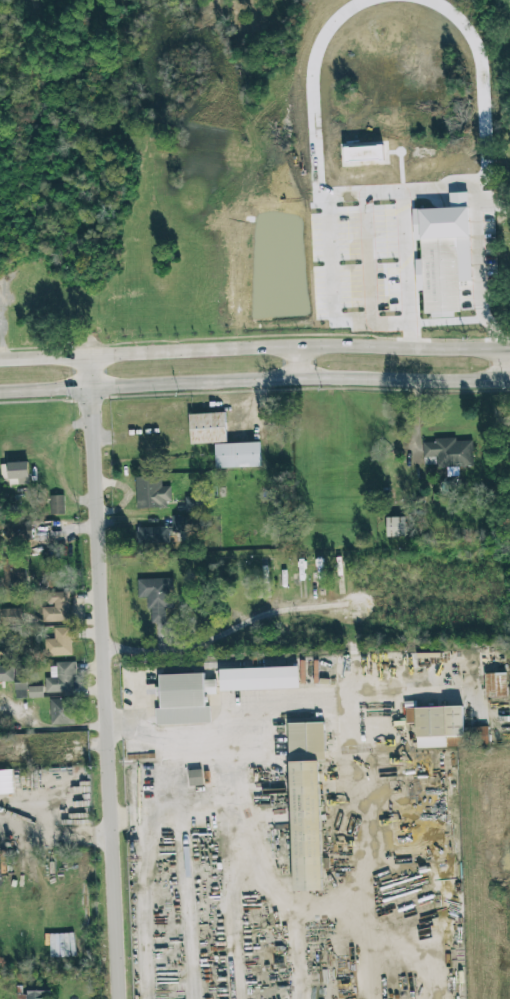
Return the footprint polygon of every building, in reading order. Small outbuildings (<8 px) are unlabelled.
[(384,145),(343,147),(344,165),(385,163),(384,145)] [(421,238),(459,237),(461,313),(424,314),(421,238)] [(226,413),(190,414),(191,444),(226,443),(226,413)] [(424,467),(473,466),(472,439),(423,441),(424,467)] [(260,442),(215,444),(216,468),(261,467),(260,442)] [(9,485),(29,484),(28,462),(1,463),(1,479),(9,479),(9,485)] [(136,477),(136,508),(170,507),(170,486),(162,487),(161,476),(136,477)] [(51,515),(65,514),(64,495),(50,496),(51,515)] [(202,512),(202,497),(185,498),(185,513),(202,512)] [(172,527),(137,528),(137,544),(169,544),(169,532),(186,531),(185,516),(172,516),(172,527)] [(405,517),(387,518),(387,537),(405,536),(405,517)] [(4,589),(27,589),(26,559),(3,559),(4,589)] [(137,579),(138,598),(147,597),(147,612),(151,612),(152,623),(166,622),(166,609),(173,609),(172,578),(137,579)] [(42,606),(43,622),(71,621),(70,592),(47,593),(47,606),(42,606)] [(72,655),(71,627),(54,628),(55,639),(45,639),(46,656),(72,655)] [(45,692),(75,692),(75,664),(51,664),(51,678),(45,678),(45,692)] [(14,665),(0,666),(0,682),(15,681),(14,665)] [(299,689),(298,667),(219,669),(220,691),(299,689)] [(211,723),(210,706),(206,706),(205,695),(216,694),(216,680),(205,680),(204,673),(160,675),(160,688),(156,688),(156,697),(161,696),(161,709),(156,709),(156,725),(211,723)] [(506,673),(485,673),(486,697),(506,697),(506,673)] [(27,698),(27,683),(16,683),(16,698),(27,698)] [(44,697),(43,686),(29,687),(29,698),(44,697)] [(75,698),(50,699),(51,725),(76,724),(75,698)] [(405,708),(406,724),(415,724),(416,748),(465,747),(463,706),(405,708)] [(325,722),(289,723),(293,891),(323,890),(319,761),(326,761),(325,722)] [(13,794),(0,795),(0,768),(12,768),(13,794)] [(189,786),(202,786),(202,770),(189,770),(189,786)] [(49,986),(25,987),(26,998),(50,998),(49,986)]
